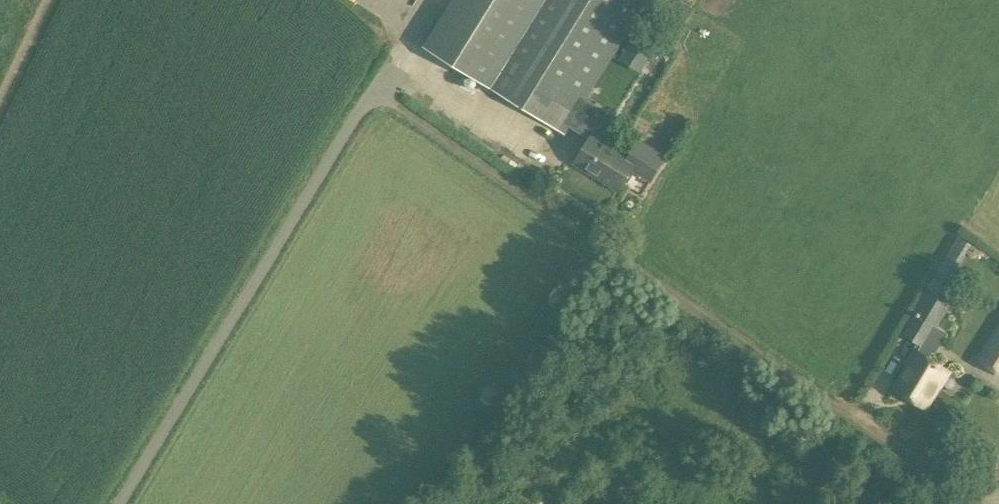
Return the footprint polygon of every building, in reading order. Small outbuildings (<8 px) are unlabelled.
[(629,156),(595,135),(608,113),(586,99),(648,0),(478,0),(442,57),(565,134),(569,127),(590,139),(575,163),(596,176),(619,190),(632,168),(651,180),(665,157),(639,141),(629,156)] [(620,60),(639,72),(640,73),(659,43),(658,42),(639,30),(620,60)] [(943,259),(955,267),(971,244),(959,236),(943,259)] [(945,372),(927,361),(933,351),(935,352),(948,333),(939,328),(952,306),(929,293),(905,335),(921,345),(917,354),(897,386),(926,404),(945,372)] [(976,360),(998,375),(998,323),(976,360)]
